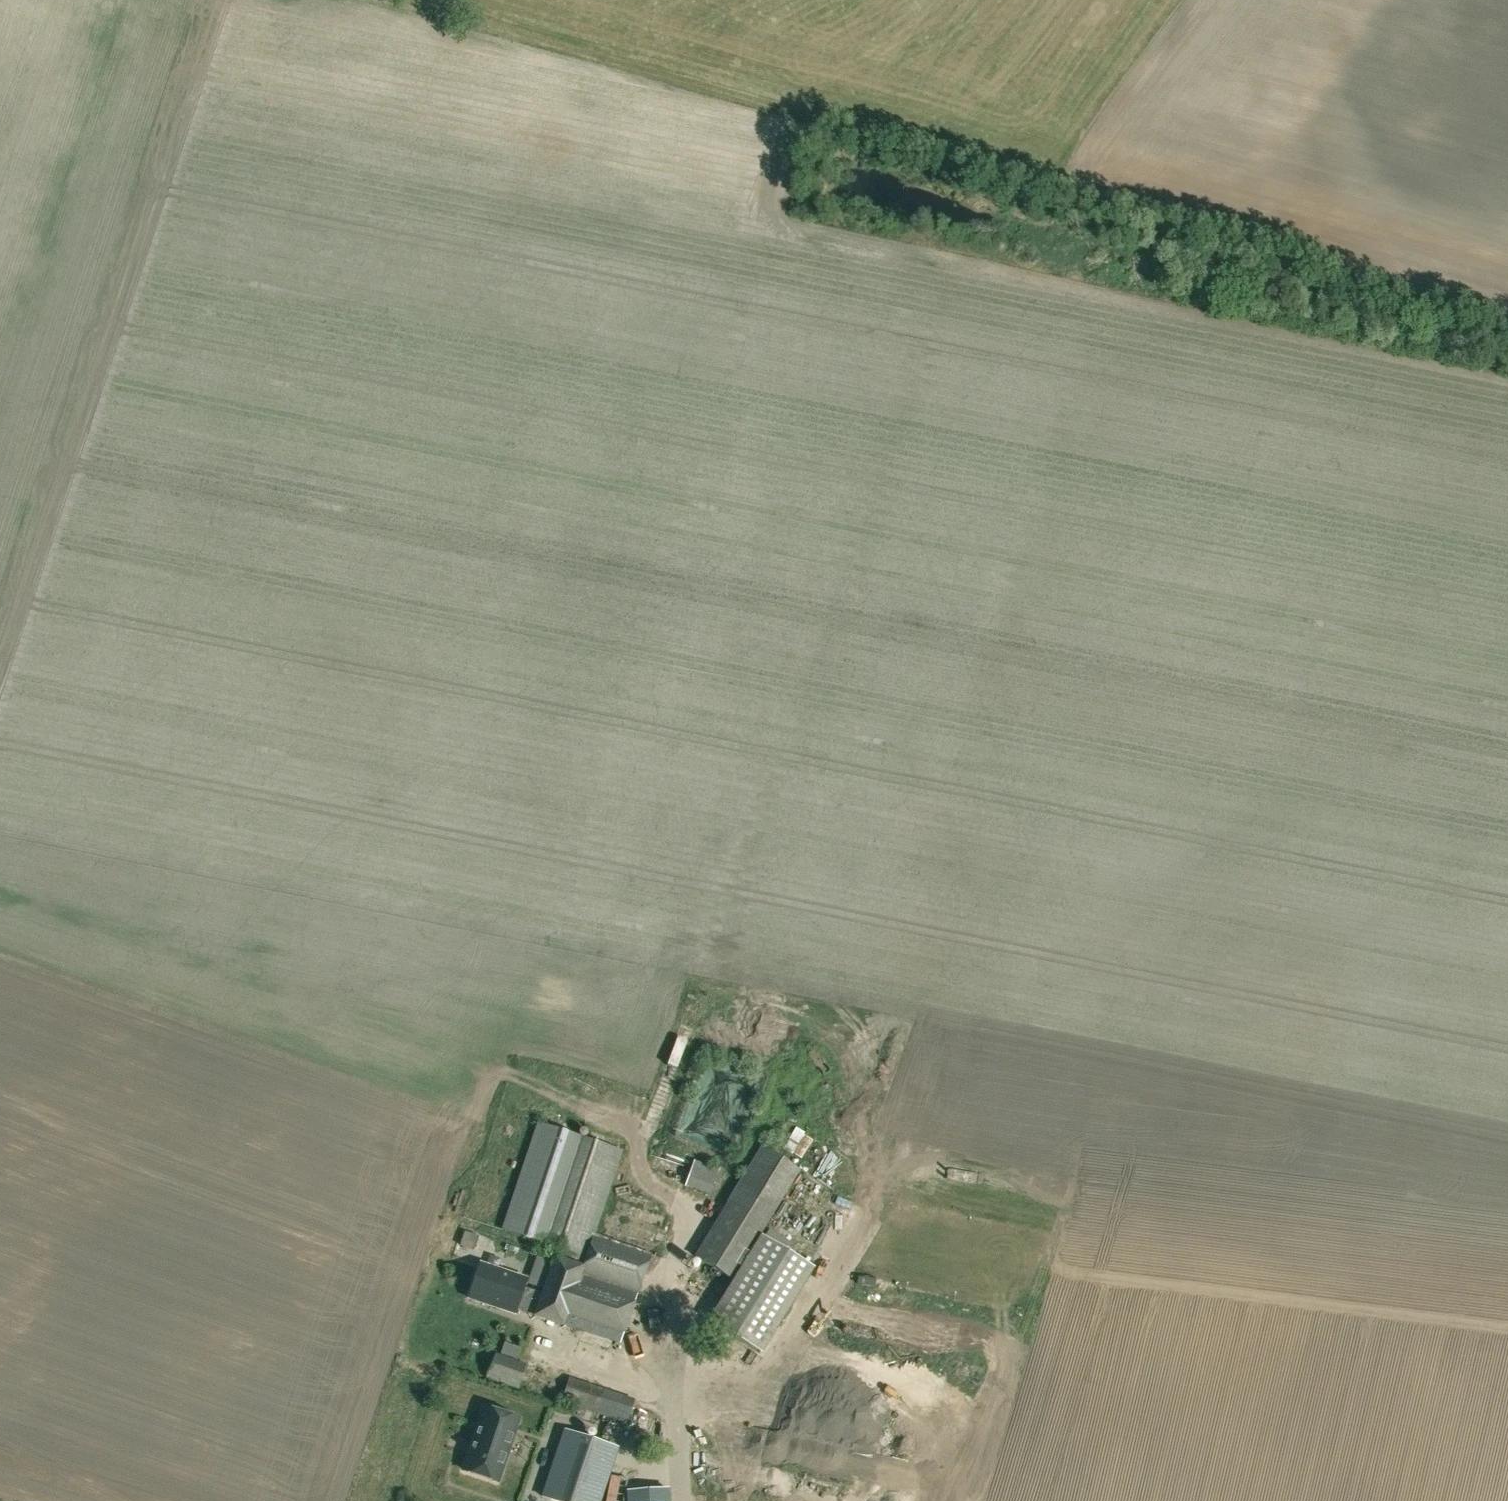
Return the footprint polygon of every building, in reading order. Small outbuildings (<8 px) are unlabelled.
[(785,1143),(801,1155),(816,1136),(800,1124),(785,1143)] [(480,1266),(470,1300),(515,1314),(516,1311),(560,1327),(561,1325),(618,1343),(648,1254),(594,1236),(594,1235),(622,1152),(569,1134),(540,1125),(504,1233),(533,1243),(585,1260),(583,1267),(553,1257),(551,1262),(537,1258),(527,1285),(542,1290),(540,1294),(523,1289),(526,1281),(480,1266)] [(734,1281),(742,1269),(745,1270),(712,1324),(763,1355),(816,1270),(765,1238),(753,1256),(751,1255),(802,1172),(763,1148),(695,1258),(734,1281)] [(720,1193),(727,1167),(697,1160),(691,1185),(720,1193)] [(842,1210),(850,1193),(834,1186),(826,1204),(842,1210)] [(621,1210),(611,1240),(647,1252),(658,1222),(621,1210)] [(518,1385),(526,1363),(497,1352),(489,1375),(518,1385)] [(567,1380),(560,1402),(625,1424),(632,1401),(567,1380)] [(470,1452),(464,1470),(497,1481),(518,1419),(485,1408),(473,1442),(474,1442),(471,1452),(470,1452)] [(564,1430),(542,1498),(552,1500),(600,1500),(618,1448),(564,1430)] [(621,1492),(622,1500),(673,1500),(672,1488),(621,1492)]
